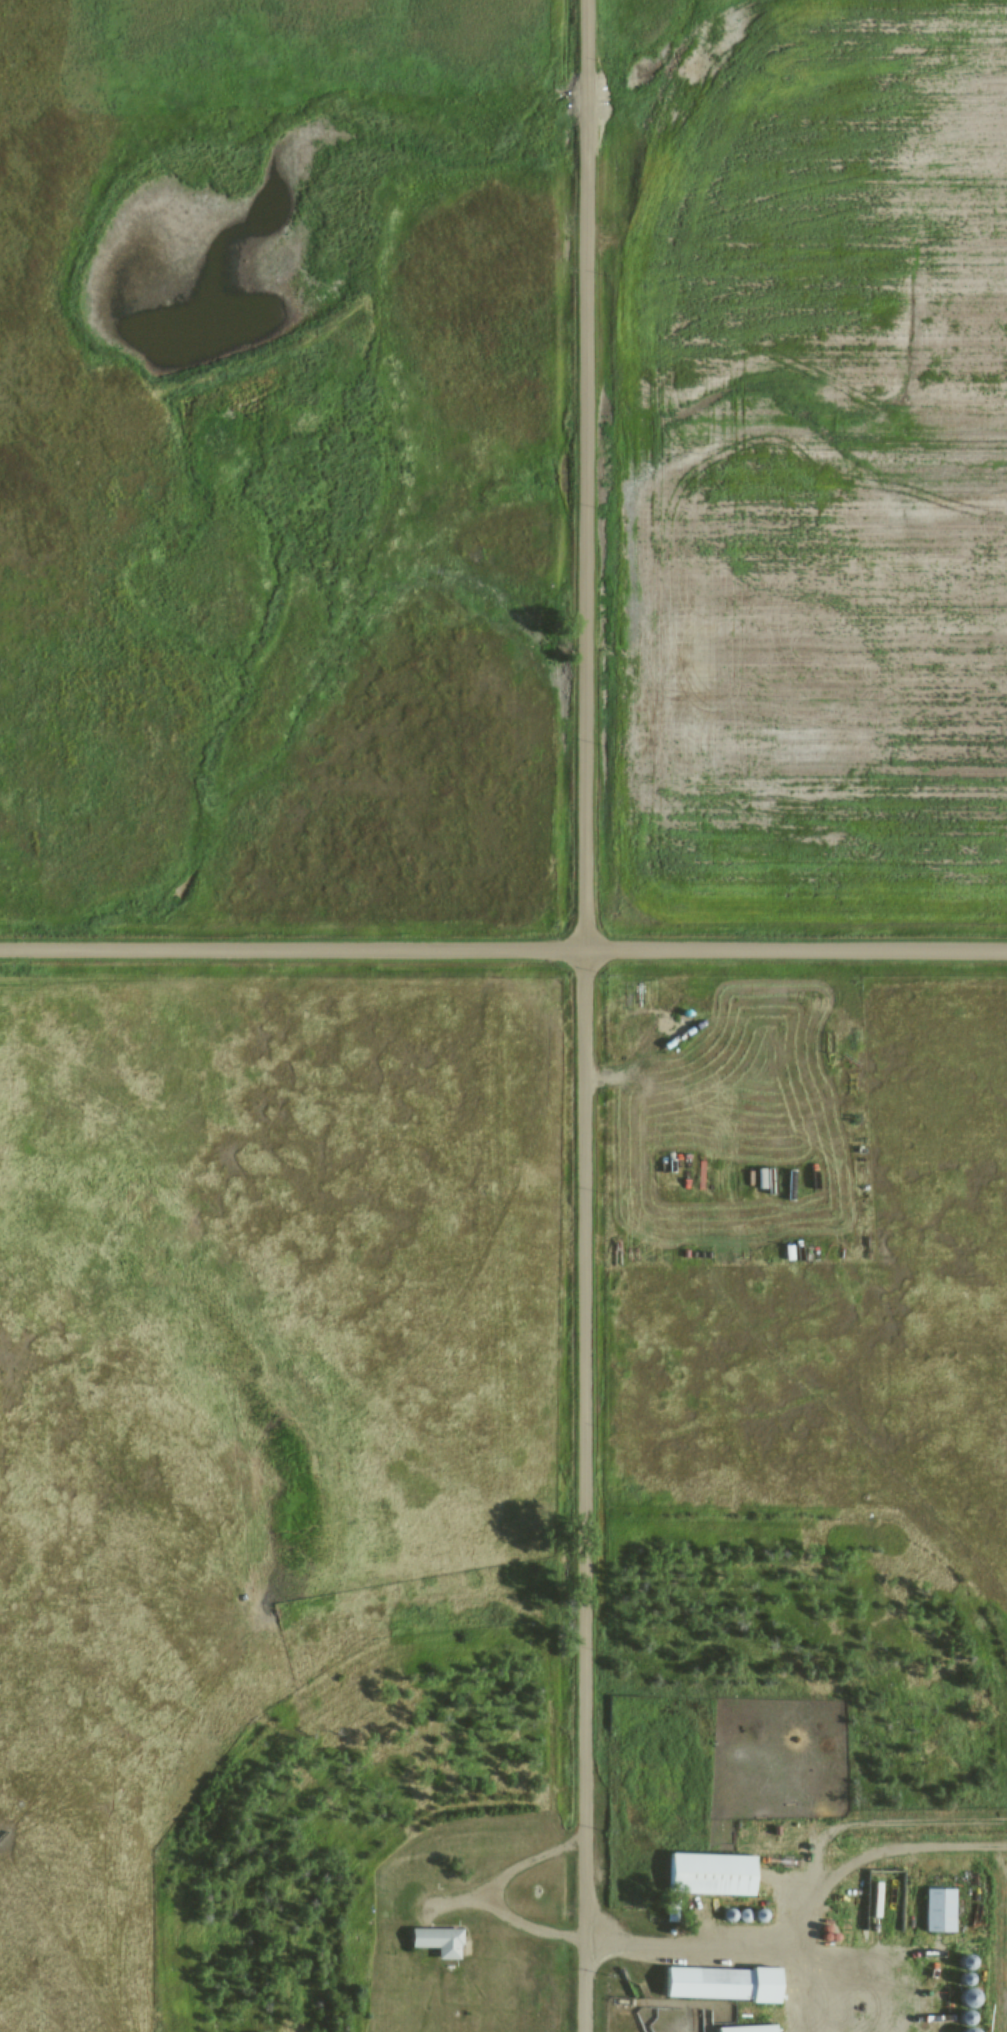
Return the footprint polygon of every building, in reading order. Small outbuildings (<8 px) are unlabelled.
[(751,1855),(666,1853),(665,1894),(751,1896),(751,1855)] [(924,1889),(924,1932),(954,1932),(954,1889),(924,1889)] [(459,1929),(408,1929),(408,1948),(435,1948),(434,1960),(458,1960),(459,1929)] [(662,1966),(662,1999),(775,2002),(776,1969),(662,1966)] [(955,1997),(965,2009),(976,2000),(966,1987),(955,1997)]
